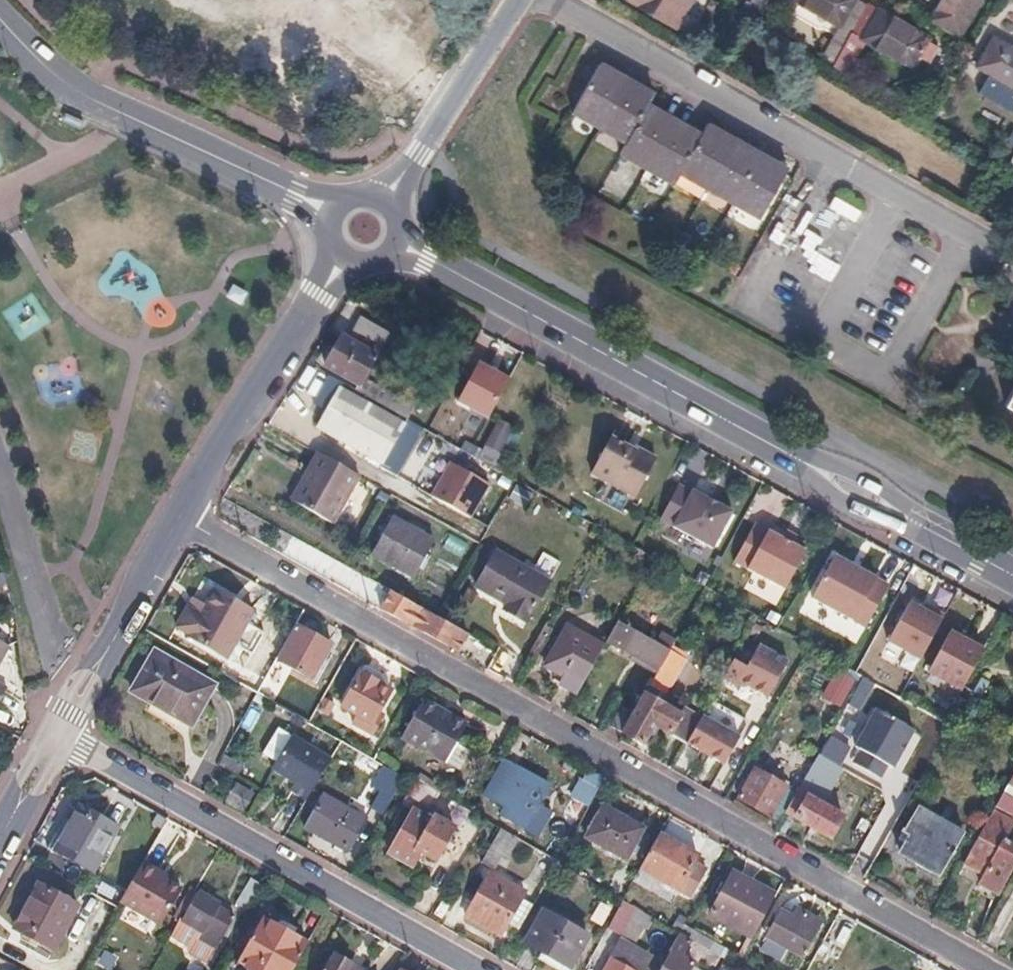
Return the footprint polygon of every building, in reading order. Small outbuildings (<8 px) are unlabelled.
[(629,1),(673,26),(688,0),(629,0),(629,1)] [(712,0),(692,0),(676,28),(694,38),(715,1),(712,0)] [(743,17),(755,24),(769,0),(753,0),(743,17)] [(835,22),(834,24),(839,27),(837,30),(848,37),(831,68),(840,73),(860,39),(866,43),(867,41),(907,64),(906,65),(912,68),(929,39),(923,36),(922,37),(883,14),(884,13),(877,9),(876,10),(867,5),(858,0),(797,0),(835,22)] [(927,19),(959,36),(971,17),(969,16),(978,0),(939,0),(927,19)] [(982,67),(1012,85),(1012,50),(997,41),(998,40),(992,37),(976,66),(981,69),(982,67)] [(597,128),(623,143),(617,154),(647,171),(672,186),(678,175),(703,190),(730,205),(756,220),(784,171),(758,156),(732,141),(707,126),(700,138),(675,123),(645,106),(652,95),(625,79),(599,64),(571,113),(597,128)] [(345,340),(341,338),(323,368),(356,387),(389,333),(360,316),(345,340)] [(317,398),(329,405),(316,428),(380,465),(390,449),(405,457),(421,429),(406,420),(402,426),(337,389),(340,384),(329,377),(317,398)] [(366,381),(358,394),(387,410),(394,397),(366,381)] [(1005,403),(1012,408),(1012,389),(1005,403)] [(410,406),(394,397),(387,410),(403,419),(410,406)] [(607,438),(605,442),(649,467),(653,460),(633,449),(631,452),(607,438)] [(605,442),(587,471),(632,496),(649,467),(605,442)] [(320,456),(316,453),(302,478),(306,480),(320,456)] [(357,477),(320,456),(306,480),(302,478),(289,500),(331,523),(357,477)] [(487,485),(449,463),(430,497),(468,519),(487,485)] [(728,512),(690,490),(689,492),(675,485),(657,517),(710,546),(728,512)] [(491,519),(483,514),(477,524),(486,529),(491,519)] [(710,546),(657,517),(656,520),(708,548),(710,546)] [(587,522),(580,519),(577,525),(583,528),(587,522)] [(432,542),(390,520),(371,555),(412,578),(432,542)] [(801,552),(751,524),(732,558),(782,586),(801,552)] [(547,584),(495,553),(474,587),(503,605),(502,607),(525,621),(547,584)] [(885,586),(831,556),(826,566),(880,597),(885,586)] [(782,586),(732,558),(730,561),(781,589),(782,586)] [(880,597),(826,566),(807,601),(862,630),(880,597)] [(193,611),(181,603),(169,623),(182,631),(181,633),(220,657),(249,611),(209,586),(193,611)] [(389,592),(380,609),(456,652),(466,635),(435,618),(389,592)] [(923,614),(904,604),(901,609),(936,628),(941,618),(926,609),(923,614)] [(502,607),(499,612),(522,626),(525,621),(502,607)] [(936,628),(901,609),(882,643),(917,662),(936,628)] [(614,622),(604,638),(658,668),(667,651),(614,622)] [(599,648),(562,626),(539,667),(558,678),(555,684),(574,695),(599,648)] [(329,646),(297,628),(278,662),(283,665),(310,679),(329,646)] [(980,650),(947,632),(946,634),(979,652),(980,650)] [(979,652),(946,634),(927,668),(962,687),(979,652)] [(0,640),(0,666),(10,646),(0,640)] [(745,667),(732,659),(722,678),(735,685),(738,681),(765,697),(786,661),(758,645),(745,667)] [(658,668),(635,709),(631,715),(621,732),(641,744),(652,725),(684,744),(693,729),(699,717),(682,708),(678,715),(653,700),(661,685),(662,686),(678,657),(667,651),(658,668)] [(165,660),(154,654),(146,667),(157,673),(165,660)] [(157,673),(146,667),(131,694),(150,705),(159,710),(164,703),(176,710),(171,717),(179,722),(189,728),(207,697),(197,692),(203,682),(165,660),(157,673)] [(278,662),(274,660),(255,695),(264,699),(283,665),(278,662)] [(832,672),(823,698),(842,704),(851,678),(832,672)] [(375,684),(359,675),(339,708),(369,725),(387,694),(374,687),(375,684)] [(212,688),(203,682),(197,692),(207,697),(212,688)] [(10,688),(0,683),(0,706),(10,688)] [(465,724),(421,700),(400,739),(443,764),(465,724)] [(164,703),(159,710),(171,717),(176,710),(164,703)] [(635,709),(629,705),(625,712),(631,715),(635,709)] [(990,713),(977,705),(971,715),(984,723),(990,713)] [(625,712),(617,708),(608,725),(621,732),(631,715),(625,712)] [(913,731),(875,710),(853,747),(859,750),(852,762),(879,777),(886,765),(891,768),(913,731)] [(693,729),(694,729),(670,772),(679,778),(688,764),(719,782),(729,763),(697,745),(699,741),(704,733),(710,722),(713,717),(703,711),(699,717),(693,729)] [(997,716),(990,713),(984,723),(991,727),(997,716)] [(738,737),(710,722),(704,733),(732,749),(738,737)] [(704,733),(699,741),(729,758),(734,750),(732,749),(704,733)] [(330,759),(290,736),(269,771),(294,786),(289,793),(304,802),(330,759)] [(817,754),(804,746),(795,763),(808,771),(817,754)] [(817,754),(808,771),(784,812),(830,838),(842,817),(808,798),(829,761),(817,754)] [(520,770),(502,760),(482,796),(499,806),(520,770)] [(786,788),(753,769),(737,797),(770,816),(786,788)] [(548,785),(520,770),(499,806),(510,812),(507,817),(524,826),(548,785)] [(405,777),(393,771),(372,807),(384,814),(405,777)] [(402,805),(417,814),(401,842),(435,862),(454,829),(432,816),(431,819),(425,816),(439,793),(418,778),(402,805)] [(251,794),(235,785),(225,802),(241,811),(251,794)] [(593,798),(582,792),(570,814),(580,820),(593,798)] [(367,819),(323,794),(304,827),(349,852),(367,819)] [(1002,794),(995,807),(1011,816),(1012,813),(1012,800),(1002,794)] [(66,824),(68,825),(53,852),(90,873),(115,828),(75,806),(66,824)] [(899,832),(905,835),(897,849),(938,873),(960,834),(914,807),(899,832)] [(642,831),(602,808),(584,838),(624,861),(642,831)] [(993,810),(962,866),(981,876),(976,884),(996,895),(1012,864),(1012,846),(1003,840),(1012,822),(993,810)] [(518,840),(500,829),(481,863),(492,870),(499,857),(506,861),(518,840)] [(697,858),(657,834),(638,869),(678,891),(697,858)] [(154,872),(140,864),(121,898),(160,920),(178,889),(162,881),(152,876),(154,872)] [(154,872),(152,876),(162,881),(164,877),(154,872)] [(774,897),(731,873),(709,913),(751,937),(774,897)] [(523,893),(489,874),(464,917),(498,936),(523,893)] [(78,905),(39,883),(13,928),(24,934),(21,940),(37,949),(41,944),(52,950),(78,905)] [(215,903),(196,892),(180,921),(198,931),(194,937),(212,947),(229,916),(213,907),(215,903)] [(633,909),(620,902),(606,929),(618,936),(633,909)] [(798,921),(781,912),(766,938),(801,957),(820,923),(803,914),(798,921)] [(542,913),(522,946),(565,969),(567,969),(585,938),(542,913)] [(264,918),(238,961),(252,969),(293,969),(308,944),(264,918)] [(177,919),(168,935),(184,945),(205,957),(212,947),(194,937),(198,931),(180,921),(177,919)] [(674,954),(665,969),(692,969),(695,964),(684,958),(694,940),(710,949),(714,941),(685,925),(679,936),(670,952),(674,954)] [(624,942),(607,969),(642,969),(649,958),(624,942)] [(184,945),(184,953),(202,964),(205,957),(184,945)] [(349,967),(351,964),(351,963),(334,953),(332,957),(330,956),(322,969),(354,969),(349,967)]
